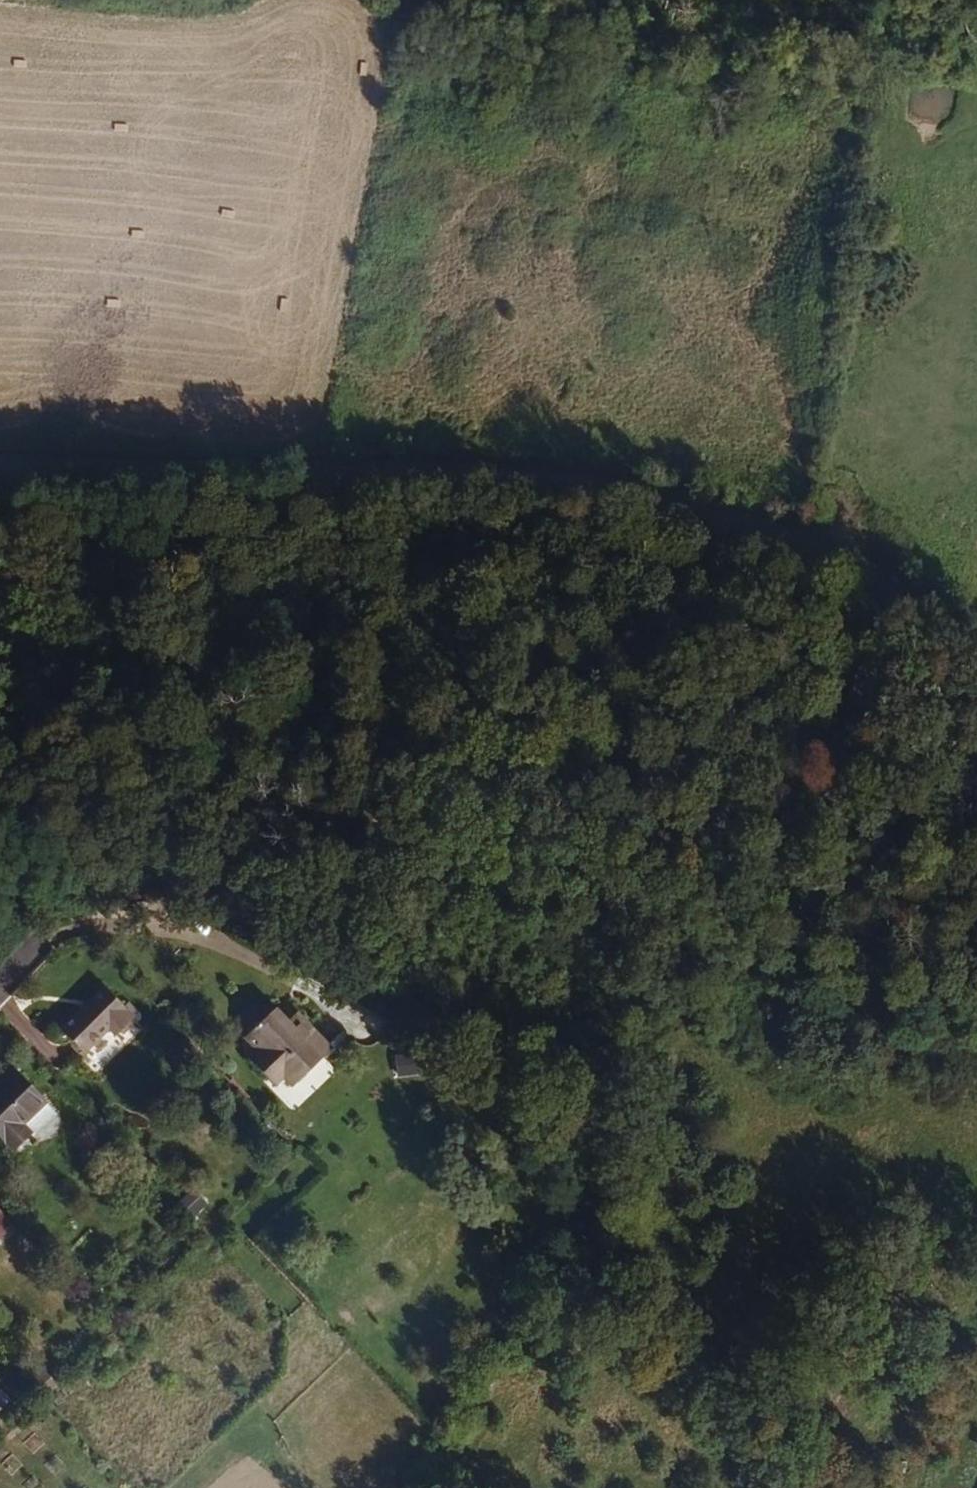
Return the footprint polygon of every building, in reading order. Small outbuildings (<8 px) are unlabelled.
[(233,977),(231,979),(229,977),(221,973),(214,972),(210,973),(204,976),(200,979),(197,988),(197,995),(198,999),(216,1017),(205,1027),(221,1044),(230,1034),(237,1042),(243,1049),(282,1013),(263,993),(254,1001),(247,993),(233,977)] [(85,978),(41,1020),(65,1046),(91,1021),(99,1029),(116,1011),(85,978)] [(254,1001),(263,993),(255,985),(247,993),(254,1001)] [(245,1055),(289,1104),(333,1065),(289,1016),(245,1055)] [(237,1042),(230,1034),(221,1044),(228,1052),(237,1042)] [(396,1081),(425,1076),(421,1052),(393,1057),(396,1081)] [(0,1056),(0,1133),(1,1135),(19,1116),(24,1123),(48,1099),(3,1053),(0,1056)] [(13,1399),(1,1388),(0,1389),(0,1413),(13,1399)]
